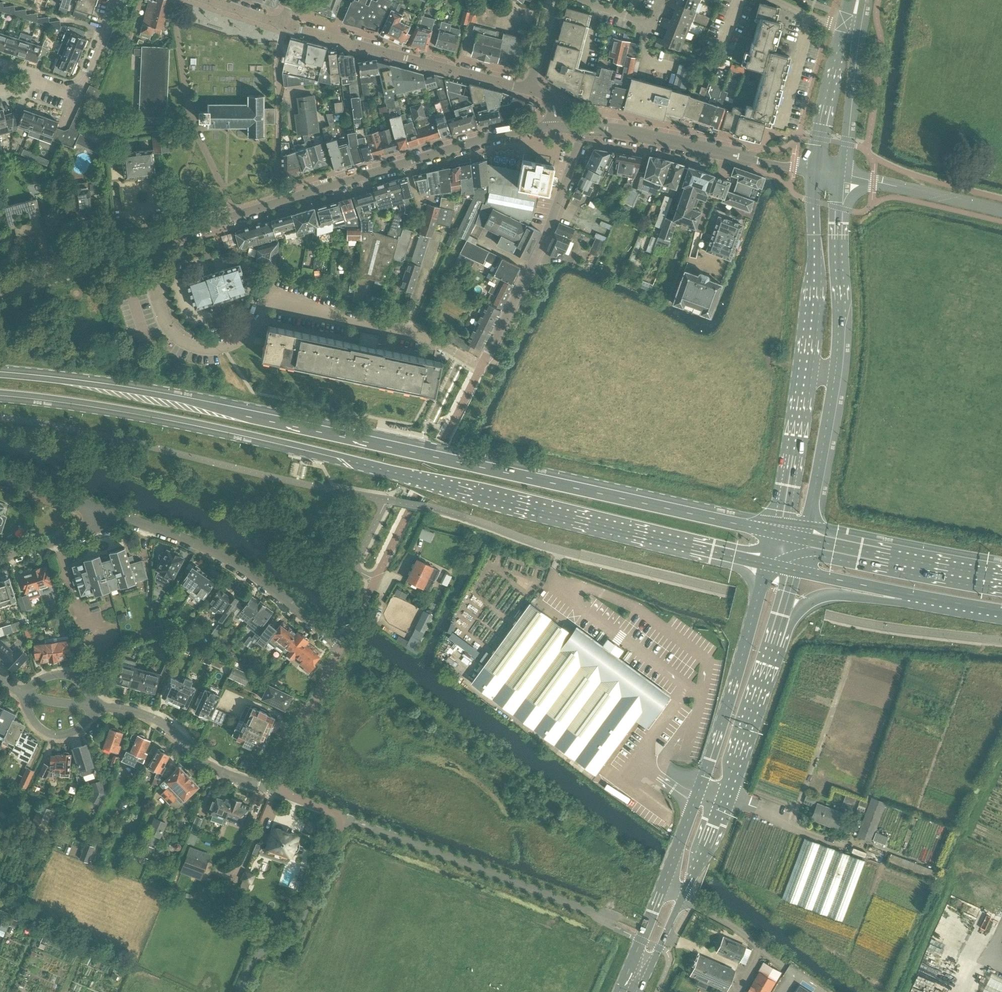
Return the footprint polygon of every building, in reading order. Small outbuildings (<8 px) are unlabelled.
[(59,11),(67,14),(71,0),(62,0),(59,11)] [(77,2),(73,16),(86,20),(88,13),(92,15),(97,0),(78,0),(77,2)] [(153,40),(154,34),(159,35),(169,0),(146,0),(145,1),(149,2),(139,36),(153,40)] [(304,5),(305,8),(324,15),(328,6),(319,2),(320,0),(306,0),(304,5)] [(328,6),(324,15),(332,17),(335,16),(341,0),(320,0),(319,2),(328,6)] [(344,20),(345,22),(355,25),(365,28),(368,22),(369,22),(378,0),(372,0),(369,6),(364,4),(365,0),(353,0),(344,20)] [(365,28),(377,31),(386,11),(391,1),(390,0),(378,0),(369,22),(368,22),(365,28)] [(695,12),(698,13),(702,4),(699,3),(699,2),(695,0),(679,0),(678,0),(670,0),(669,2),(695,12)] [(668,6),(675,9),(673,14),(691,21),(695,12),(669,2),(668,6)] [(391,9),(380,33),(390,38),(406,6),(399,3),(395,11),(391,9)] [(717,128),(733,132),(732,135),(759,142),(763,126),(771,128),(790,57),(768,51),(769,47),(775,49),(782,23),(777,21),(780,8),(760,3),(756,17),(762,18),(755,43),(753,42),(750,53),(746,52),(743,66),(763,72),(754,107),(745,105),(743,113),(739,112),(740,108),(732,105),(731,105),(730,109),(725,108),(717,128)] [(5,7),(3,12),(14,16),(16,11),(15,11),(14,6),(5,7)] [(406,7),(406,6),(390,38),(404,45),(407,39),(409,40),(411,34),(406,32),(414,15),(405,10),(406,7)] [(591,14),(563,7),(544,78),(587,101),(594,74),(574,69),(584,31),(587,29),(591,14)] [(26,10),(16,11),(14,16),(26,19),(27,15),(26,10)] [(464,10),(461,23),(467,24),(468,21),(470,13),(470,12),(464,10)] [(470,13),(468,21),(475,23),(477,15),(470,13)] [(37,14),(27,15),(26,19),(37,23),(38,19),(37,14)] [(671,20),(663,17),(662,21),(688,31),(691,21),(673,14),(671,20)] [(421,16),(419,20),(408,45),(426,50),(433,24),(434,19),(421,16)] [(48,18),(38,19),(37,23),(48,27),(50,23),(49,23),(48,18)] [(441,21),(435,46),(445,48),(449,33),(450,27),(451,24),(441,21)] [(660,25),(668,28),(666,33),(684,40),(688,31),(662,21),(660,25)] [(50,23),(48,27),(60,31),(61,27),(60,22),(50,23)] [(125,30),(115,25),(113,31),(123,35),(125,30)] [(475,44),(472,55),(479,57),(479,59),(488,61),(489,60),(491,60),(491,62),(501,64),(502,63),(504,64),(504,65),(514,68),(515,66),(517,67),(524,39),(503,33),(496,31),(474,25),(473,32),(477,33),(474,44),(475,44)] [(86,32),(72,26),(70,32),(72,34),(69,40),(67,39),(65,44),(67,44),(82,51),(87,39),(83,38),(86,32)] [(449,33),(445,48),(454,51),(458,35),(459,35),(460,29),(450,27),(449,33)] [(123,35),(113,31),(110,36),(121,41),(123,35)] [(655,46),(660,48),(662,44),(680,51),(684,40),(666,33),(663,39),(656,36),(654,41),(656,42),(655,46)] [(14,38),(7,36),(2,51),(14,55),(20,37),(15,35),(14,38)] [(108,42),(118,46),(121,41),(110,36),(108,42)] [(24,38),(20,37),(14,55),(25,58),(30,43),(23,40),(24,38)] [(615,71),(607,105),(623,109),(631,78),(630,78),(630,77),(631,77),(635,59),(638,44),(629,42),(613,38),(609,55),(614,58),(613,62),(617,64),(615,71)] [(31,40),(30,43),(25,58),(37,62),(38,59),(42,47),(35,44),(36,42),(31,40)] [(305,66),(308,44),(289,40),(283,62),(284,62),(282,73),(304,77),(305,66)] [(106,48),(116,52),(118,46),(108,42),(106,48)] [(64,51),(62,50),(60,54),(77,62),(82,51),(67,44),(64,51)] [(305,66),(304,77),(318,80),(318,81),(330,84),(327,50),(327,49),(308,44),(305,66)] [(48,48),(42,47),(38,59),(43,61),(48,48)] [(139,117),(167,118),(170,48),(141,47),(141,49),(134,49),(134,55),(141,55),(139,117)] [(336,50),(327,50),(330,84),(331,84),(340,83),(336,50)] [(340,75),(342,85),(348,84),(345,54),(343,51),(342,51),(338,54),(339,56),(338,56),(340,75)] [(58,58),(60,59),(57,67),(72,73),(77,62),(60,54),(58,58)] [(345,54),(348,84),(351,84),(351,85),(358,84),(354,54),(345,54)] [(358,62),(359,77),(361,76),(364,100),(370,99),(368,83),(375,82),(375,84),(380,84),(378,74),(377,74),(374,60),(358,62)] [(378,74),(380,84),(382,84),(384,95),(395,93),(389,66),(376,62),(378,74)] [(729,70),(744,75),(746,69),(731,64),(729,70)] [(389,66),(395,93),(396,97),(396,98),(405,96),(404,92),(406,91),(400,69),(389,66)] [(594,74),(587,101),(587,102),(607,105),(615,71),(597,66),(594,74)] [(400,69),(406,91),(425,86),(423,78),(422,75),(400,69)] [(282,73),(284,86),(312,83),(317,84),(318,81),(318,80),(304,77),(282,73)] [(433,76),(423,78),(425,86),(426,89),(436,87),(437,87),(433,76)] [(436,87),(439,103),(443,113),(451,134),(460,131),(454,112),(453,112),(446,94),(444,80),(444,78),(433,76),(437,87),(436,87)] [(630,78),(631,78),(623,109),(663,119),(665,111),(682,116),(690,95),(671,89),(671,88),(631,77),(630,77),(630,78)] [(716,104),(721,91),(721,90),(722,87),(716,84),(717,80),(711,78),(710,82),(709,82),(707,89),(705,93),(695,120),(698,122),(698,124),(707,127),(707,125),(708,125),(716,104)] [(454,112),(460,131),(477,126),(471,104),(473,104),(469,86),(444,80),(446,94),(453,112),(454,112)] [(354,128),(357,148),(359,148),(363,161),(372,159),(368,146),(369,145),(365,135),(366,134),(365,128),(360,129),(359,123),(361,123),(360,117),(362,117),(358,84),(351,85),(353,97),(350,98),(351,107),(352,106),(354,124),(353,124),(354,128)] [(473,104),(485,101),(483,88),(468,84),(469,86),(473,104)] [(101,91),(90,86),(87,91),(98,96),(101,91)] [(683,116),(682,118),(684,120),(688,121),(690,120),(691,119),(695,120),(705,93),(707,89),(701,87),(699,93),(691,90),(690,95),(682,116),(683,116)] [(485,101),(488,109),(496,107),(523,102),(523,101),(502,93),(483,88),(485,101)] [(710,126),(710,127),(711,129),(716,131),(717,128),(725,108),(730,109),(731,105),(732,105),(735,99),(726,97),(728,92),(721,90),(721,91),(716,104),(708,125),(710,126)] [(85,96),(95,102),(98,96),(87,91),(85,96)] [(384,95),(387,106),(385,106),(398,151),(408,147),(402,124),(403,124),(399,105),(396,106),(394,97),(396,97),(395,93),(384,95)] [(248,128),(248,129),(248,137),(264,137),(264,123),(274,123),(274,108),(264,108),(264,95),(248,95),(248,104),(208,104),(207,111),(200,111),(200,121),(207,121),(207,128),(248,128)] [(95,102),(85,96),(82,102),(93,107),(94,105),(95,102)] [(298,134),(318,132),(313,96),(298,98),(300,114),(296,115),(298,134)] [(340,100),(339,96),(333,97),(334,108),(343,107),(342,100),(340,100)] [(80,107),(90,112),(93,107),(82,102),(80,107)] [(527,103),(523,104),(523,102),(496,107),(499,120),(530,114),(532,112),(532,110),(532,105),(531,105),(531,104),(527,103)] [(410,106),(417,131),(415,131),(419,144),(440,137),(434,118),(433,115),(426,117),(422,103),(410,106)] [(438,115),(438,117),(434,118),(440,137),(451,134),(443,113),(439,103),(434,104),(437,116),(438,115)] [(385,116),(388,129),(377,132),(384,155),(398,151),(385,106),(379,108),(381,117),(385,116)] [(90,112),(80,107),(77,113),(88,118),(90,112)] [(480,124),(499,120),(496,107),(488,109),(488,112),(477,115),(480,124)] [(3,110),(0,111),(0,128),(7,126),(8,128),(12,128),(13,113),(4,116),(3,110)] [(18,125),(26,128),(25,131),(29,132),(35,115),(23,111),(21,116),(13,113),(12,128),(13,131),(16,131),(18,125)] [(74,118),(85,123),(88,118),(77,113),(74,118)] [(323,128),(326,142),(325,142),(333,170),(343,167),(335,138),(336,137),(334,114),(334,113),(326,114),(330,126),(323,128)] [(405,113),(401,114),(403,124),(402,124),(408,147),(419,144),(415,131),(413,127),(412,127),(410,122),(408,122),(405,113)] [(46,119),(35,115),(29,132),(33,134),(35,131),(41,133),(46,119)] [(82,129),(83,127),(85,123),(74,118),(72,123),(82,129)] [(58,123),(46,119),(41,133),(40,136),(38,139),(51,144),(52,140),(74,148),(77,143),(80,136),(81,134),(80,134),(69,129),(65,131),(56,128),(58,123)] [(69,129),(80,134),(82,129),(72,123),(69,129)] [(101,145),(100,136),(83,127),(82,129),(80,134),(81,134),(80,136),(101,145)] [(347,140),(349,147),(348,147),(353,164),(363,161),(359,148),(357,148),(354,128),(352,129),(352,132),(348,133),(349,139),(347,140)] [(166,130),(152,132),(154,149),(155,153),(168,151),(166,130)] [(365,135),(369,145),(368,146),(372,159),(384,155),(377,132),(366,134),(365,135)] [(309,135),(303,135),(312,168),(328,164),(323,144),(313,147),(309,135)] [(103,156),(101,145),(80,136),(77,143),(103,156)] [(339,137),(336,137),(335,138),(343,167),(353,164),(348,147),(345,148),(344,143),(341,144),(339,137)] [(281,143),(281,177),(300,172),(301,172),(295,152),(294,152),(289,154),(289,143),(281,143)] [(299,143),(293,145),(295,152),(301,172),(311,169),(305,149),(304,144),(299,145),(299,143)] [(155,153),(154,149),(122,153),(125,179),(156,175),(154,153),(155,153)] [(584,168),(600,176),(597,183),(600,184),(614,153),(594,150),(584,168)] [(603,181),(604,183),(602,187),(606,189),(613,174),(622,176),(626,156),(615,153),(613,163),(610,164),(603,181)] [(627,183),(625,184),(622,190),(627,191),(635,171),(640,158),(626,156),(622,176),(628,177),(627,183)] [(635,171),(629,187),(641,190),(642,185),(659,190),(660,189),(671,162),(670,161),(649,157),(645,173),(635,171)] [(472,192),(474,192),(474,196),(473,199),(455,235),(466,240),(467,240),(476,223),(480,211),(483,203),(485,204),(486,199),(487,190),(488,186),(488,182),(486,164),(485,160),(470,164),(472,190),(472,192)] [(551,176),(553,166),(522,160),(520,173),(517,187),(538,191),(548,193),(549,185),(554,186),(556,177),(551,176)] [(671,162),(660,189),(667,191),(669,187),(675,189),(683,166),(671,162)] [(472,192),(472,190),(470,164),(448,169),(450,181),(461,179),(461,189),(461,197),(473,199),(474,196),(474,192),(472,192)] [(488,182),(491,183),(497,184),(503,186),(504,186),(506,186),(507,186),(509,187),(512,187),(515,187),(517,187),(520,173),(515,172),(515,169),(486,164),(488,182)] [(738,177),(732,192),(740,195),(748,198),(752,185),(762,188),(765,177),(733,166),(731,174),(738,177)] [(700,211),(693,209),(697,197),(705,200),(706,196),(708,189),(712,176),(713,176),(713,175),(687,167),(680,185),(682,186),(671,220),(671,221),(676,223),(694,228),(700,211)] [(600,176),(584,168),(571,197),(580,201),(583,193),(589,196),(592,187),(587,185),(590,180),(597,183),(600,176)] [(448,169),(438,171),(440,193),(461,189),(461,179),(450,181),(448,169)] [(440,193),(438,171),(431,173),(433,194),(439,194),(440,193)] [(425,174),(412,177),(415,191),(422,195),(433,194),(431,173),(425,174)] [(712,176),(708,189),(706,196),(722,201),(726,190),(729,181),(728,181),(717,177),(713,176),(712,176)] [(403,201),(404,209),(403,214),(407,215),(409,208),(408,208),(409,204),(407,197),(412,196),(406,178),(398,180),(404,201),(403,201)] [(387,183),(393,205),(398,203),(400,210),(404,209),(403,201),(404,201),(398,180),(387,183)] [(76,202),(78,212),(77,213),(78,219),(91,217),(90,210),(91,210),(87,188),(88,188),(87,182),(79,183),(80,189),(70,190),(70,195),(69,195),(71,202),(76,202)] [(486,199),(485,204),(510,217),(527,225),(533,213),(538,191),(517,187),(515,187),(513,187),(512,187),(509,187),(507,186),(506,186),(504,186),(503,186),(497,184),(491,183),(488,182),(488,186),(487,190),(486,199)] [(101,183),(90,184),(91,195),(102,194),(101,183)] [(387,183),(372,188),(373,192),(378,209),(393,205),(387,183)] [(732,192),(726,190),(722,201),(749,210),(753,199),(748,198),(740,195),(732,192)] [(397,214),(395,213),(388,236),(372,231),(373,220),(374,213),(373,210),(378,209),(373,192),(352,198),(358,216),(360,220),(361,232),(360,240),(359,258),(356,276),(385,284),(390,265),(391,266),(393,259),(398,235),(400,236),(403,228),(407,215),(403,214),(404,209),(400,210),(398,211),(397,214)] [(661,209),(654,226),(661,228),(665,217),(672,198),(665,195),(660,209),(661,209)] [(440,208),(440,210),(453,213),(454,210),(456,200),(441,197),(440,208)] [(351,200),(341,203),(345,219),(344,224),(344,229),(345,229),(347,229),(347,240),(360,240),(361,232),(360,220),(358,216),(356,217),(351,200)] [(42,233),(38,217),(41,216),(37,201),(4,208),(9,229),(14,228),(16,239),(42,233)] [(341,203),(328,206),(333,222),(333,226),(333,228),(344,224),(345,219),(341,203)] [(483,203),(480,211),(476,223),(494,232),(501,236),(510,217),(485,204),(483,203)] [(428,204),(419,233),(430,237),(432,230),(433,229),(434,230),(435,224),(440,210),(440,208),(432,206),(428,204)] [(328,206),(313,210),(317,226),(317,230),(317,235),(332,231),(333,228),(333,226),(333,222),(328,206)] [(313,210),(303,213),(308,233),(313,232),(313,235),(313,237),(313,239),(317,239),(317,237),(317,236),(317,235),(317,230),(317,226),(313,210)] [(450,227),(453,213),(440,210),(435,224),(450,227)] [(303,213),(292,216),(296,231),(298,238),(305,236),(304,234),(308,233),(303,213)] [(292,216),(278,220),(283,238),(287,236),(286,233),(296,231),(292,216)] [(719,216),(716,223),(713,233),(738,241),(743,224),(719,216)] [(501,236),(498,242),(497,245),(526,259),(540,231),(527,225),(510,217),(501,236)] [(657,239),(654,247),(661,249),(662,245),(668,247),(670,241),(669,241),(676,223),(671,221),(671,220),(665,217),(661,228),(657,239)] [(283,238),(278,220),(271,221),(276,240),(283,238)] [(276,240),(271,221),(262,224),(267,242),(276,240)] [(574,230),(558,223),(555,231),(571,238),(574,230)] [(267,242),(262,224),(253,226),(258,244),(267,242)] [(253,226),(234,231),(238,247),(243,248),(258,244),(253,226)] [(393,259),(391,266),(393,266),(396,260),(401,262),(404,260),(412,231),(403,228),(400,236),(398,235),(393,259)] [(412,293),(412,292),(410,299),(418,301),(422,294),(431,267),(432,268),(434,262),(433,261),(442,233),(432,230),(420,267),(421,267),(412,293)] [(430,237),(419,233),(409,264),(407,267),(400,288),(412,292),(412,293),(421,267),(420,267),(430,237)] [(554,233),(545,253),(555,258),(563,255),(570,240),(554,233)] [(738,241),(713,233),(710,242),(734,250),(738,241)] [(640,234),(627,265),(631,267),(633,267),(636,260),(634,259),(644,236),(640,234)] [(466,240),(453,267),(458,270),(465,256),(483,265),(486,260),(496,266),(500,258),(500,257),(490,251),(475,244),(478,240),(469,236),(467,240),(466,240)] [(651,236),(646,251),(652,253),(654,247),(657,239),(651,236)] [(599,257),(605,243),(596,239),(590,253),(599,257)] [(734,250),(710,242),(707,251),(731,260),(734,250)] [(258,248),(256,259),(255,262),(271,270),(273,267),(278,247),(278,243),(258,248)] [(494,282),(489,293),(491,294),(495,296),(499,288),(501,285),(503,280),(511,284),(519,266),(500,257),(500,258),(496,266),(489,279),(494,282)] [(202,276),(202,277),(186,282),(194,309),(211,304),(211,305),(231,298),(232,298),(248,292),(239,265),(223,270),(202,276)] [(303,270),(300,281),(309,283),(311,272),(303,270)] [(676,294),(672,303),(675,304),(679,306),(686,308),(705,315),(710,317),(713,308),(719,293),(718,293),(721,284),(708,279),(708,277),(708,276),(700,273),(698,274),(698,276),(684,271),(681,280),(675,294),(676,294)] [(503,280),(501,285),(499,288),(509,293),(513,285),(511,284),(503,280)] [(642,281),(639,287),(650,291),(653,285),(642,281)] [(348,292),(344,291),(343,298),(353,300),(355,284),(350,283),(348,292)] [(499,288),(495,296),(505,301),(509,293),(499,288)] [(491,294),(487,303),(491,305),(495,296),(491,294)] [(491,305),(501,310),(505,301),(495,296),(491,305)] [(482,314),(495,321),(500,311),(487,304),(484,308),(481,306),(478,312),(482,314)] [(482,314),(474,328),(488,335),(495,321),(482,314)] [(265,339),(261,359),(435,395),(441,363),(386,351),(376,349),(378,338),(361,334),(358,346),(267,327),(265,339)] [(466,344),(472,347),(480,352),(488,335),(474,328),(467,342),(466,344)] [(451,332),(447,339),(467,351),(469,353),(469,352),(470,351),(472,347),(466,344),(467,342),(458,337),(458,336),(451,332)] [(419,538),(430,542),(434,534),(422,529),(419,538)] [(102,561),(106,576),(105,576),(110,590),(111,590),(111,589),(120,587),(136,583),(136,582),(148,578),(143,560),(134,562),(133,558),(129,560),(125,548),(110,552),(112,558),(102,561)] [(161,559),(162,560),(157,569),(173,578),(183,558),(167,550),(166,552),(165,551),(163,551),(161,552),(160,553),(159,554),(159,556),(160,558),(161,559)] [(86,562),(73,566),(82,596),(94,592),(95,595),(110,590),(105,576),(106,576),(102,561),(100,555),(85,560),(86,562)] [(433,567),(417,559),(413,569),(435,581),(440,571),(433,567)] [(187,589),(191,593),(205,573),(194,565),(182,583),(188,587),(187,589)] [(45,568),(33,571),(39,590),(40,594),(53,590),(46,569),(45,568)] [(407,580),(423,588),(423,587),(430,591),(435,581),(413,569),(407,580)] [(27,594),(27,595),(22,597),(27,610),(33,608),(30,598),(41,595),(40,594),(39,590),(33,571),(20,575),(26,594),(27,594)] [(205,573),(191,593),(189,595),(200,603),(216,580),(205,573)] [(452,577),(445,573),(440,583),(447,587),(448,585),(451,586),(453,582),(450,581),(452,577)] [(0,581),(0,595),(3,606),(9,604),(8,602),(16,600),(10,578),(0,581)] [(406,598),(408,592),(397,588),(395,594),(406,598)] [(232,609),(238,601),(238,600),(231,594),(229,596),(220,589),(217,593),(206,609),(215,616),(223,622),(232,609)] [(647,726),(668,697),(575,629),(571,634),(529,604),(508,589),(472,642),(491,656),(472,682),(596,774),(637,718),(647,726)] [(237,609),(241,612),(238,616),(248,623),(263,603),(260,601),(259,601),(253,596),(244,608),(240,605),(237,609)] [(241,603),(238,601),(232,609),(235,612),(237,609),(240,605),(241,603)] [(258,631),(256,633),(260,636),(267,626),(264,623),(273,611),(266,606),(266,605),(263,603),(248,623),(258,631)] [(415,628),(411,635),(405,647),(414,653),(420,641),(424,633),(433,615),(424,610),(415,628)] [(60,625),(58,618),(51,620),(53,627),(60,625)] [(44,622),(46,629),(53,627),(51,620),(44,622)] [(22,629),(19,621),(11,624),(13,632),(22,629)] [(270,639),(277,644),(276,646),(283,651),(296,633),(290,628),(291,628),(283,622),(281,624),(277,630),(269,624),(267,626),(260,636),(261,637),(257,642),(264,647),(270,639)] [(13,632),(11,624),(2,626),(5,635),(7,635),(7,634),(13,632)] [(155,627),(157,637),(157,638),(162,636),(165,625),(155,627)] [(24,630),(27,638),(32,636),(30,628),(24,630)] [(453,631),(449,637),(476,656),(480,650),(453,631)] [(283,651),(287,654),(287,655),(293,660),(296,657),(307,642),(308,640),(298,632),(296,633),(283,651)] [(6,661),(4,663),(14,672),(28,657),(17,647),(13,651),(2,641),(8,638),(7,635),(5,635),(0,637),(1,640),(0,639),(0,655),(6,661)] [(157,637),(148,638),(146,644),(159,649),(162,636),(157,638),(157,637)] [(72,654),(69,638),(57,640),(60,660),(68,659),(67,655),(72,654)] [(57,640),(46,642),(49,661),(60,660),(57,640)] [(33,643),(36,659),(40,658),(40,662),(49,661),(46,642),(33,643)] [(296,657),(301,661),(300,663),(310,671),(315,665),(314,663),(319,656),(319,655),(321,652),(314,647),(307,642),(296,657)] [(201,660),(203,661),(203,662),(210,665),(213,657),(206,653),(201,660)] [(210,665),(211,664),(218,667),(222,661),(213,657),(210,665)] [(117,683),(130,686),(135,667),(136,663),(126,660),(123,659),(123,660),(117,683)] [(166,662),(161,674),(167,677),(172,665),(166,662)] [(246,685),(251,674),(233,666),(228,677),(246,685)] [(142,689),(147,670),(135,667),(130,686),(142,689)] [(155,693),(160,673),(147,670),(142,689),(155,693)] [(163,696),(168,698),(166,702),(172,705),(173,703),(174,704),(175,702),(175,701),(183,682),(171,677),(163,696)] [(174,704),(173,703),(172,705),(179,708),(181,705),(186,707),(195,687),(191,685),(193,681),(185,677),(183,682),(175,701),(175,702),(174,704)] [(265,686),(267,686),(261,698),(285,710),(292,695),(267,683),(265,686)] [(220,695),(206,688),(195,711),(202,714),(202,716),(203,719),(206,720),(208,719),(209,717),(210,717),(220,695)] [(250,707),(246,705),(239,720),(270,734),(274,726),(273,726),(272,726),(273,725),(274,725),(276,721),(276,719),(275,718),(274,718),(274,717),(250,707)] [(4,708),(0,715),(0,731),(6,734),(13,719),(16,714),(4,708)] [(2,743),(13,748),(14,749),(22,732),(26,725),(13,719),(6,734),(4,739),(2,743)] [(239,720),(236,727),(232,736),(244,742),(243,744),(251,747),(252,745),(260,749),(263,741),(267,743),(270,734),(239,720)] [(111,749),(111,751),(118,754),(119,753),(122,745),(119,744),(123,733),(110,728),(110,729),(105,727),(101,739),(106,740),(104,746),(111,749)] [(14,749),(20,751),(18,756),(28,761),(31,756),(35,757),(40,746),(37,744),(38,742),(27,737),(29,735),(22,732),(14,749)] [(137,765),(135,769),(139,771),(141,767),(142,767),(148,753),(145,752),(150,740),(133,733),(130,739),(135,741),(130,751),(127,750),(127,749),(123,747),(117,759),(122,761),(122,760),(135,765),(137,759),(139,759),(137,765)] [(94,767),(86,744),(73,748),(81,771),(94,767)] [(155,777),(153,784),(156,786),(161,775),(162,775),(165,767),(164,766),(170,755),(153,746),(150,752),(154,755),(148,765),(149,766),(148,768),(155,772),(155,771),(157,772),(155,777)] [(51,766),(44,763),(39,774),(46,778),(48,775),(60,776),(70,777),(70,773),(71,754),(62,753),(62,755),(56,754),(56,756),(52,755),(51,766)] [(160,785),(165,790),(160,794),(168,802),(168,801),(166,799),(189,776),(180,766),(173,772),(171,769),(166,767),(165,767),(162,775),(167,777),(164,780),(164,781),(160,785)] [(19,785),(18,784),(13,794),(22,798),(35,771),(27,767),(19,785)] [(166,799),(168,801),(168,802),(170,804),(172,802),(173,802),(175,800),(176,798),(181,803),(184,801),(199,786),(189,776),(166,799)] [(91,783),(94,792),(90,800),(99,805),(105,793),(102,781),(91,783)] [(807,793),(805,799),(815,803),(818,797),(807,793)] [(856,798),(846,794),(843,802),(853,805),(856,798)] [(217,797),(216,801),(213,800),(210,808),(213,808),(211,814),(224,819),(231,799),(224,797),(223,799),(217,797)] [(232,797),(231,799),(224,819),(242,825),(246,814),(249,815),(252,808),(248,807),(248,806),(241,803),(242,801),(232,797)] [(871,842),(886,803),(871,797),(857,837),(871,842)] [(867,803),(860,800),(857,807),(864,810),(865,807),(866,807),(867,803)] [(844,813),(818,804),(812,819),(838,829),(844,813)] [(41,805),(33,823),(26,837),(38,843),(53,811),(41,805)] [(0,811),(0,820),(5,823),(9,816),(0,811)] [(202,818),(196,816),(191,829),(198,832),(202,821),(203,818),(202,818)] [(148,833),(161,839),(167,823),(155,817),(148,833)] [(852,827),(841,822),(838,829),(850,834),(852,827)] [(252,828),(245,825),(241,835),(249,838),(252,828)] [(267,842),(269,844),(268,847),(292,855),(293,851),(295,851),(296,852),(299,849),(300,845),(300,842),(298,841),(297,841),(298,837),(274,828),(273,831),(271,832),(267,842)] [(888,836),(876,832),(872,840),(885,845),(888,836)] [(148,844),(152,846),(152,845),(154,846),(157,839),(149,835),(146,842),(148,843),(148,844)] [(805,838),(791,875),(783,898),(842,920),(865,860),(805,838)] [(85,843),(80,859),(89,863),(95,847),(85,843)] [(148,845),(145,844),(140,855),(149,859),(154,848),(152,847),(152,846),(148,844),(148,845)] [(191,847),(182,872),(201,879),(203,873),(204,873),(211,854),(191,847)] [(891,854),(888,864),(932,880),(936,871),(891,854)] [(245,871),(243,875),(242,879),(252,884),(255,875),(245,871)] [(717,953),(739,962),(746,947),(724,937),(717,953)] [(706,988),(707,984),(727,991),(736,971),(700,955),(691,975),(700,980),(698,985),(706,988)] [(759,971),(776,981),(782,971),(764,961),(758,971),(759,971)] [(776,981),(759,971),(747,991),(770,991),(776,981)] [(985,990),(991,991),(1001,991),(1001,976),(991,972),(985,990)]
